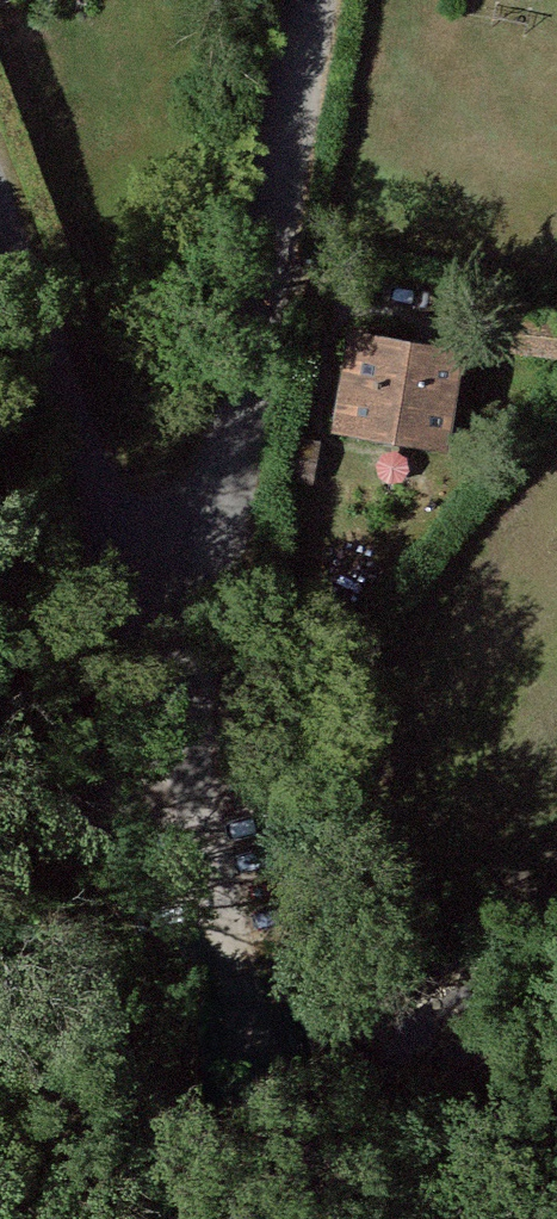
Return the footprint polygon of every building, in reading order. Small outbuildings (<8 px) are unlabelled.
[(459,349),(345,329),(327,433),(441,453),(459,349)]
